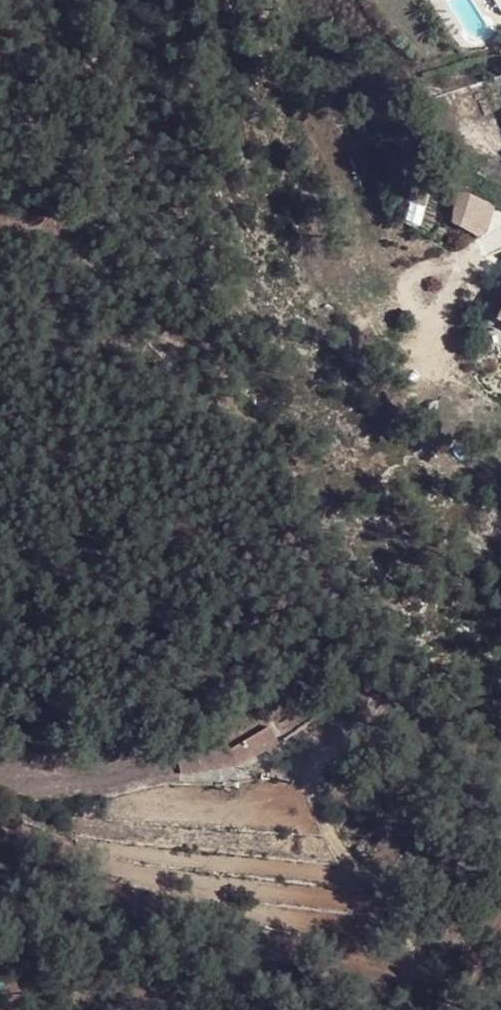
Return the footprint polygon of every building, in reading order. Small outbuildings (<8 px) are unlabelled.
[(478,234),(491,208),(457,193),(445,219),(478,234)] [(192,746),(170,750),(177,773),(238,769),(278,740),(267,724),(230,750),(224,742),(193,752),(192,746)]
